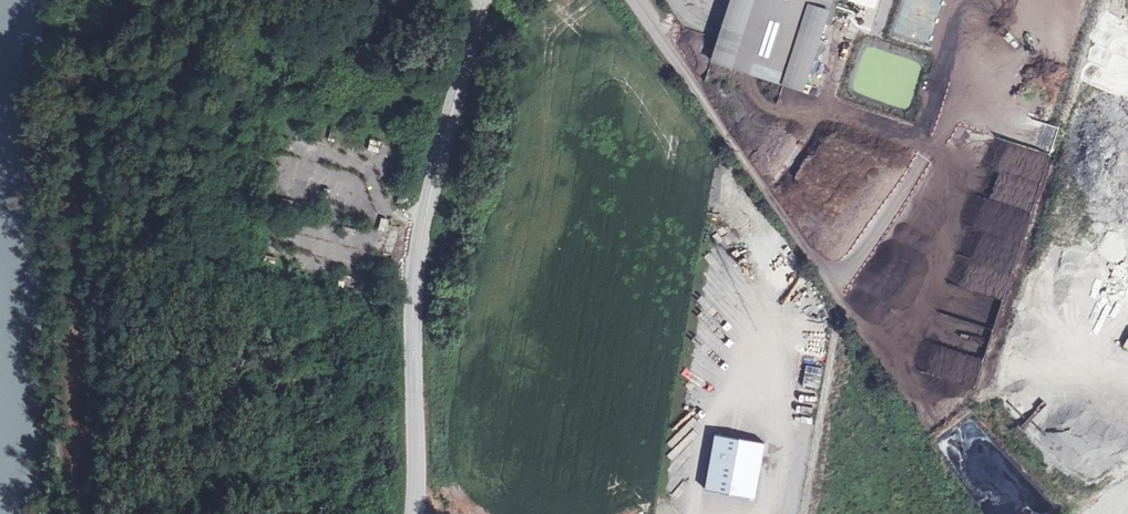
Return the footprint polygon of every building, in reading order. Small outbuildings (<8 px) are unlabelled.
[(798,94),(819,25),(827,27),(835,0),(726,0),(706,66),(798,94)] [(876,8),(878,0),(848,0),(876,8)] [(337,127),(332,126),(329,141),(334,142),(337,127)] [(364,136),(347,132),(344,144),(361,147),(364,136)] [(381,142),(371,140),(368,150),(378,152),(381,142)] [(309,180),(295,178),(292,194),(305,197),(309,180)] [(280,182),(269,180),(264,200),(275,203),(280,182)] [(404,203),(406,193),(400,192),(398,202),(404,203)] [(292,199),(282,197),(280,207),(290,210),(292,199)] [(733,225),(749,219),(744,207),(729,213),(733,225)] [(389,219),(384,218),(381,230),(386,231),(389,219)] [(356,229),(343,226),(342,231),(355,234),(356,229)] [(715,434),(706,489),(757,496),(765,442),(715,434)]
